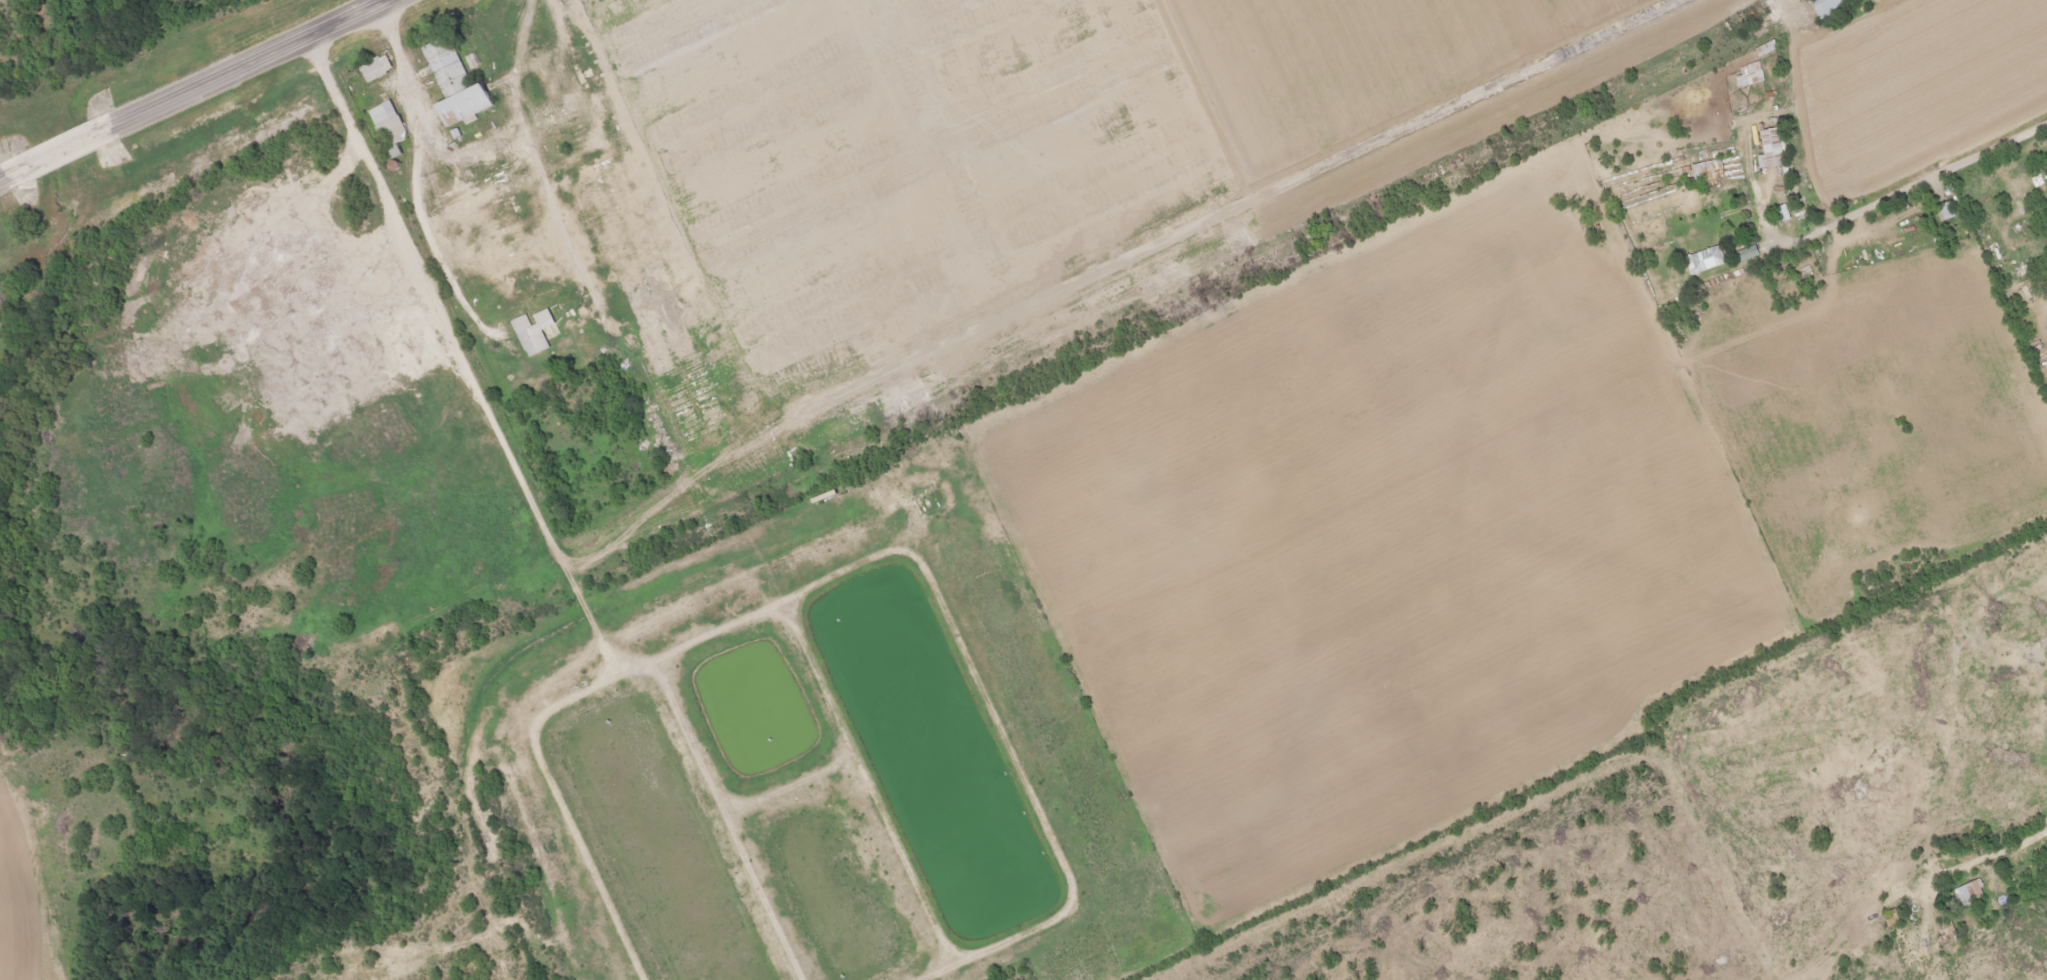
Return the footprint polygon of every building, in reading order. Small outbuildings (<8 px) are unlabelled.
[(1847,0),(1807,0),(1818,21),(1850,6),(1847,0)] [(476,91),(453,36),(425,48),(449,104),(440,108),(450,131),(480,118),(479,115),(500,107),(491,85),(476,91)] [(370,85),(396,73),(387,54),(361,66),(370,85)] [(1732,73),(1737,90),(1764,82),(1758,64),(1732,73)] [(371,111),(383,140),(395,134),(399,145),(411,139),(389,89),(368,98),(374,110),(371,111)] [(1759,168),(1782,167),(1780,130),(1760,131),(1761,157),(1758,157),(1759,168)] [(1689,167),(1695,188),(1725,179),(1719,158),(1689,167)] [(1942,221),(1953,217),(1948,203),(1937,208),(1942,221)] [(1691,277),(1724,263),(1717,246),(1684,259),(1691,277)] [(531,315),(514,321),(530,359),(552,350),(543,328),(556,323),(551,311),(533,318),(531,315)] [(1985,900),(1980,881),(1953,888),(1958,907),(1985,900)] [(1952,932),(1949,925),(1941,929),(1944,935),(1952,932)]
